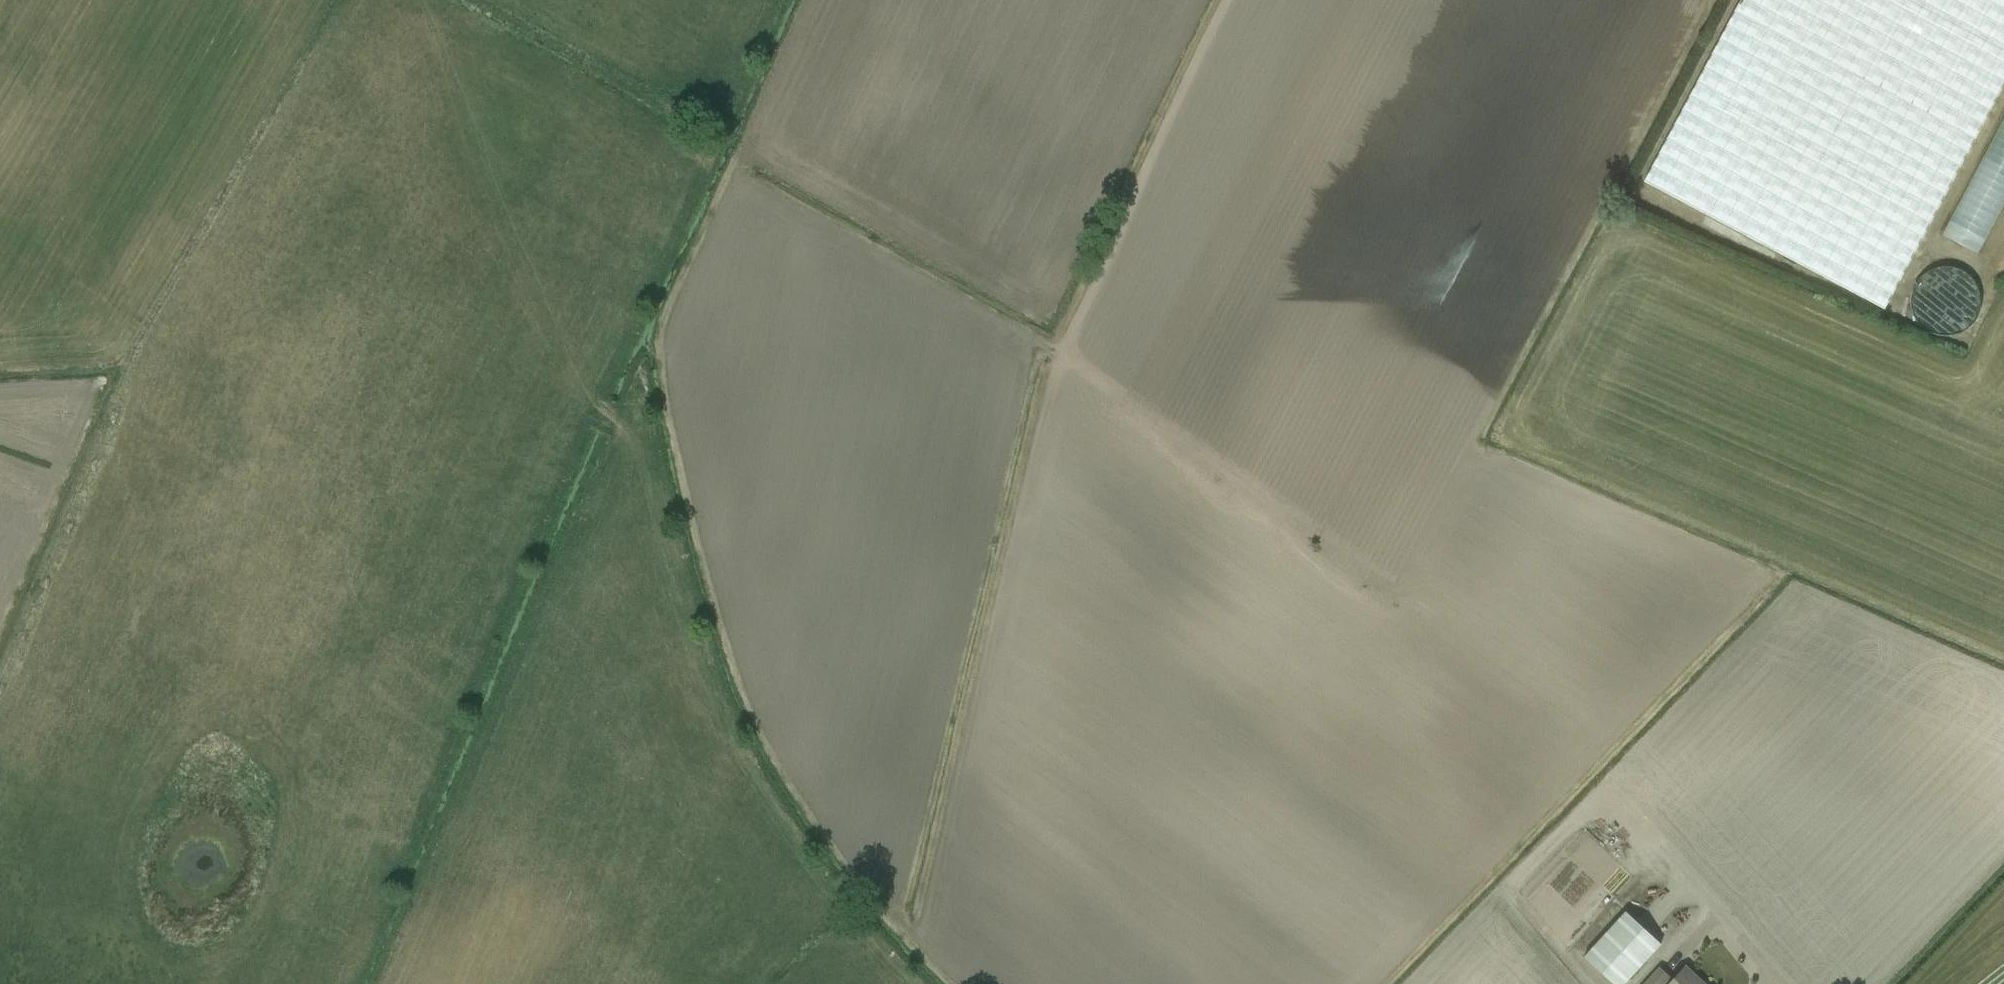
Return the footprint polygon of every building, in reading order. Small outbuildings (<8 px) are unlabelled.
[(2003,83),(2003,0),(1741,0),(1644,182),(1884,309),(2003,83)] [(1604,921),(1621,904),(1611,894),(1595,912),(1604,921)] [(1583,958),(1612,983),(1624,983),(1660,944),(1624,913),(1583,958)] [(1684,971),(1686,968),(1685,967),(1672,982),(1670,983),(1698,983),(1684,971)] [(1644,983),(1664,983),(1669,978),(1659,969),(1644,983)]
